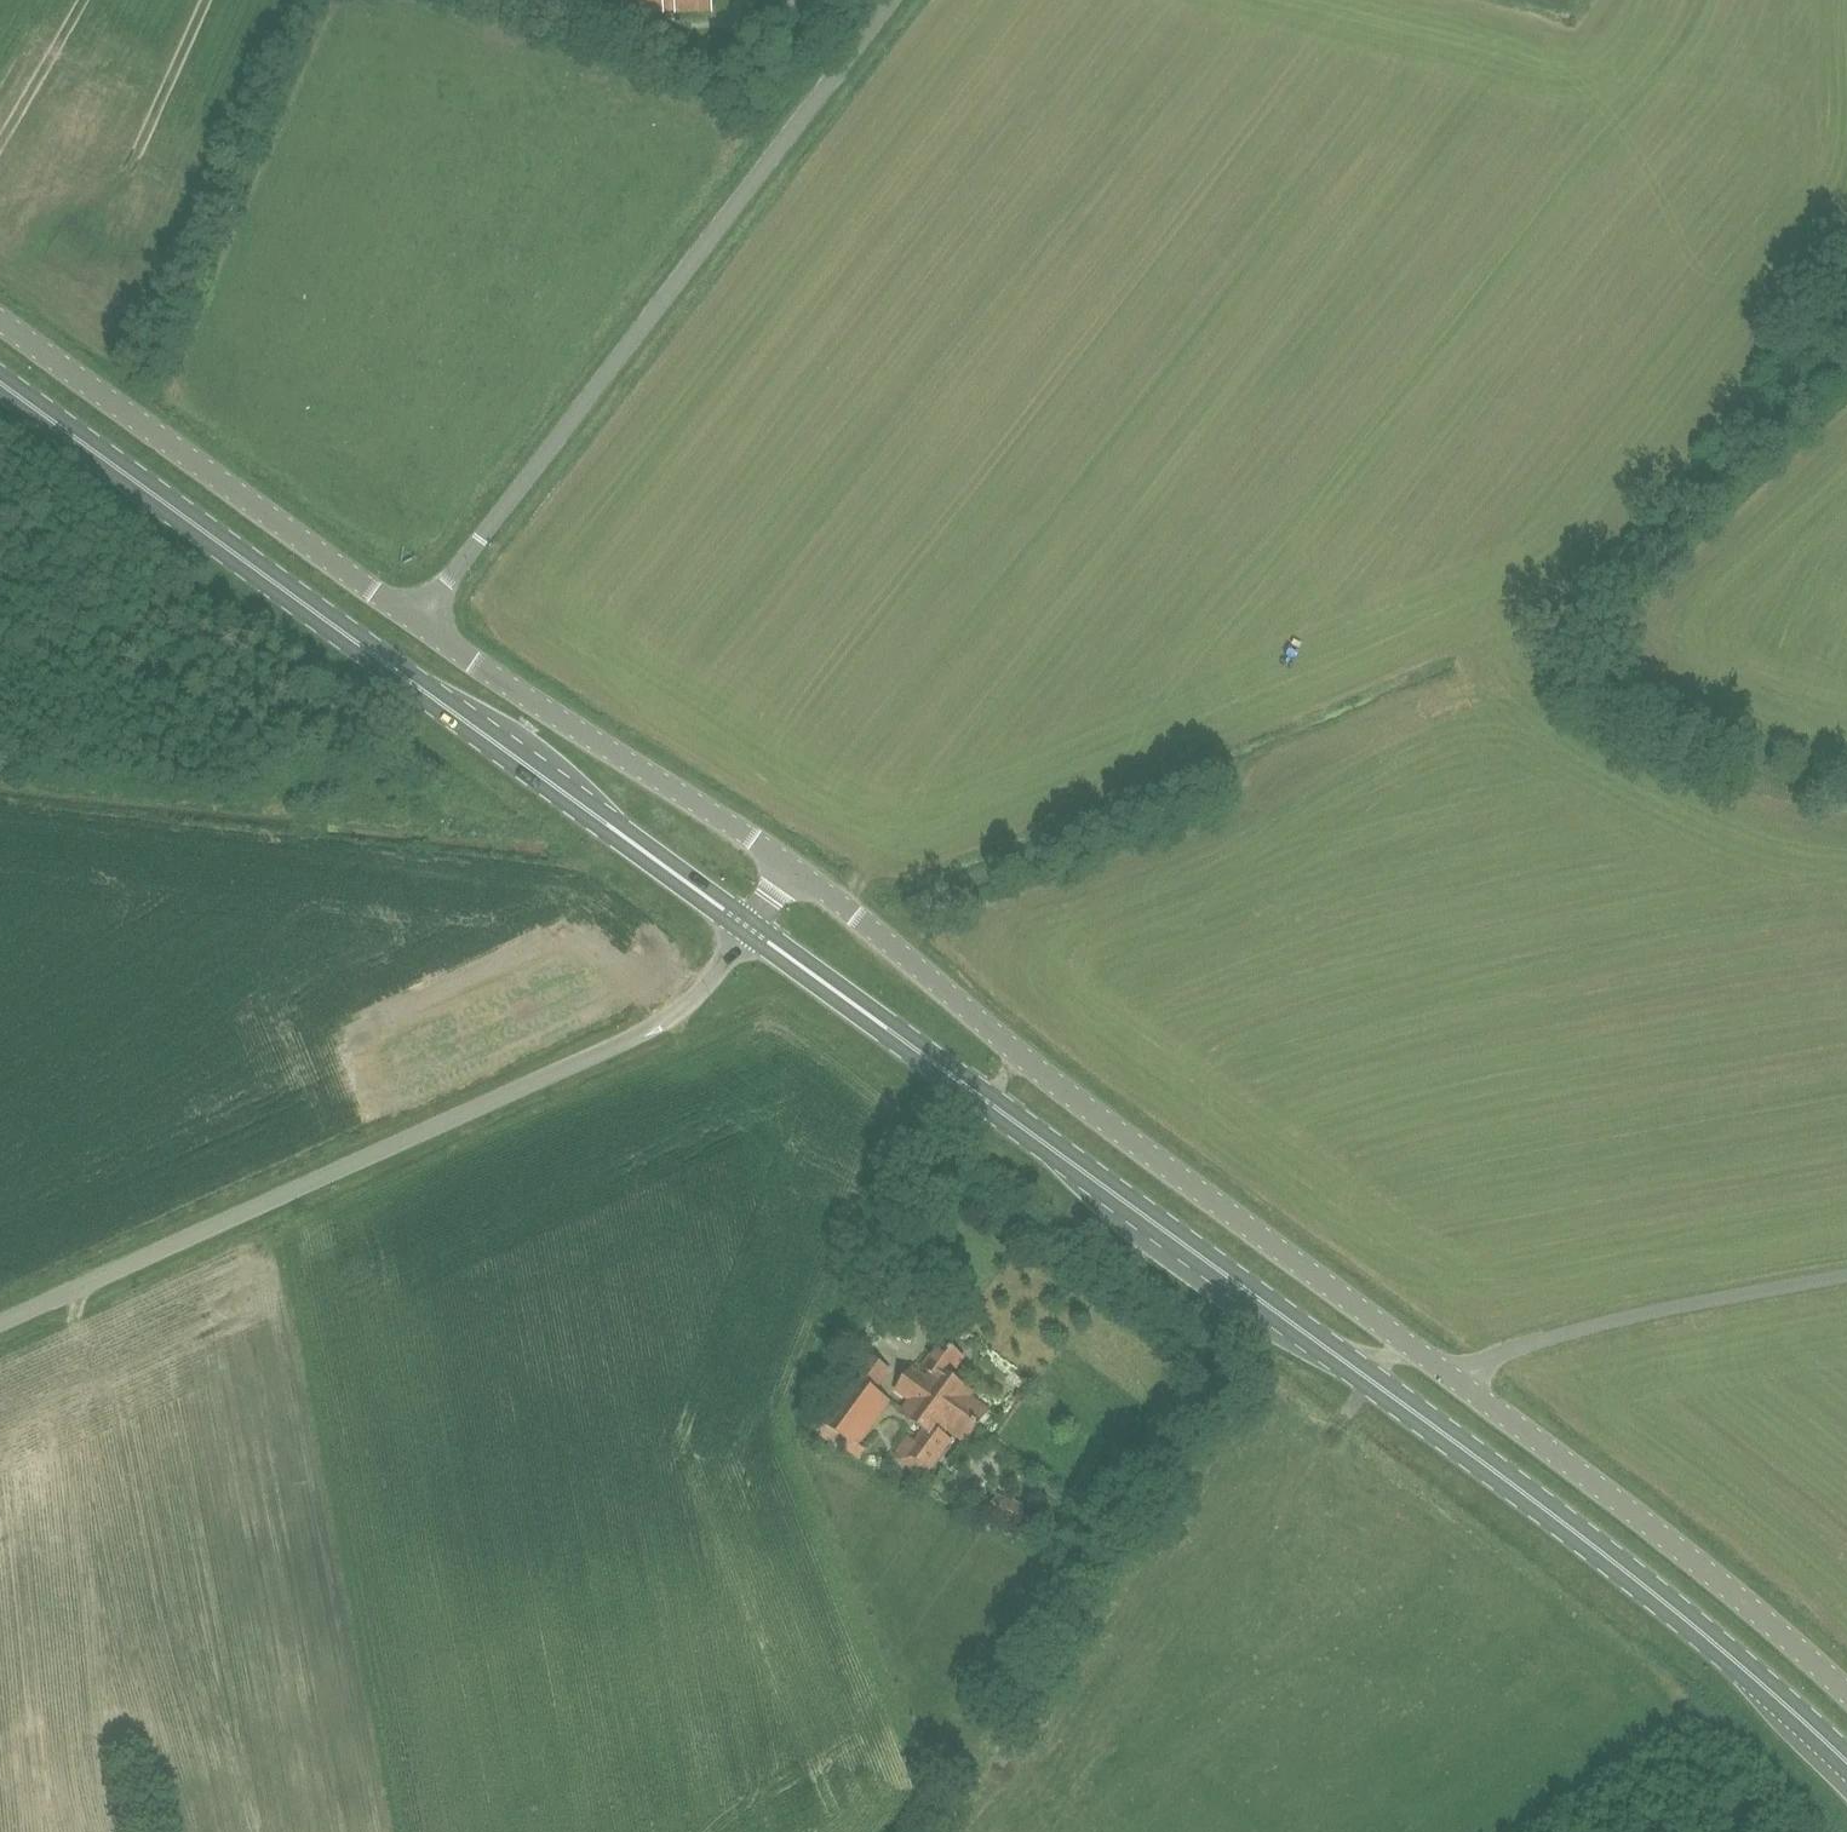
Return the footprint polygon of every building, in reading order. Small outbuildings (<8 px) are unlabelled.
[(624,11),(710,9),(710,0),(624,0),(624,11)] [(892,1265),(899,1246),(884,1240),(877,1260),(892,1265)] [(924,1367),(932,1373),(926,1380),(910,1369),(896,1388),(912,1399),(903,1413),(926,1430),(916,1444),(936,1458),(949,1439),(942,1434),(947,1427),(966,1440),(987,1411),(968,1397),(971,1393),(948,1376),(962,1356),(942,1342),(924,1367)] [(869,1357),(822,1420),(856,1445),(887,1401),(873,1391),(888,1370),(869,1357)] [(865,1459),(886,1468),(891,1456),(871,1447),(865,1459)]
